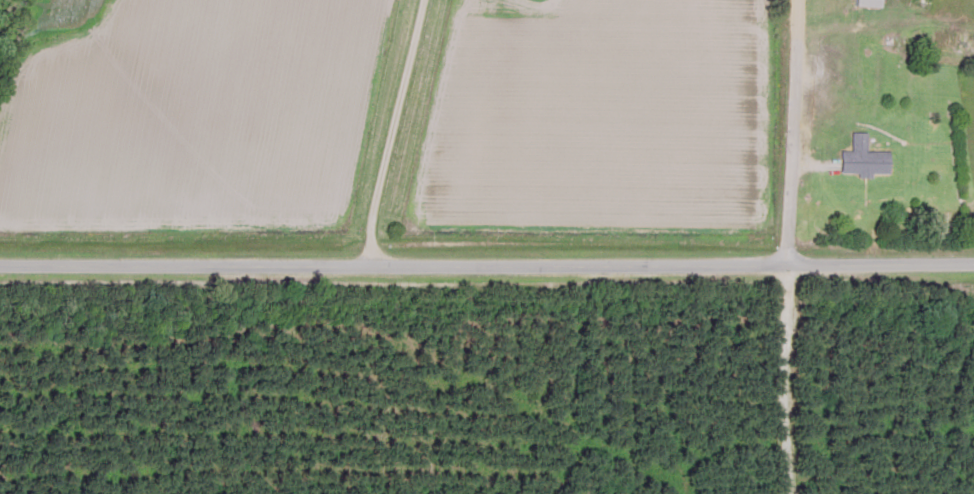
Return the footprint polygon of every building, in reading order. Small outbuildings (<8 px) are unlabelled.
[(887,153),(866,153),(866,134),(850,134),(850,153),(839,153),(839,175),(887,175),(887,153)]
